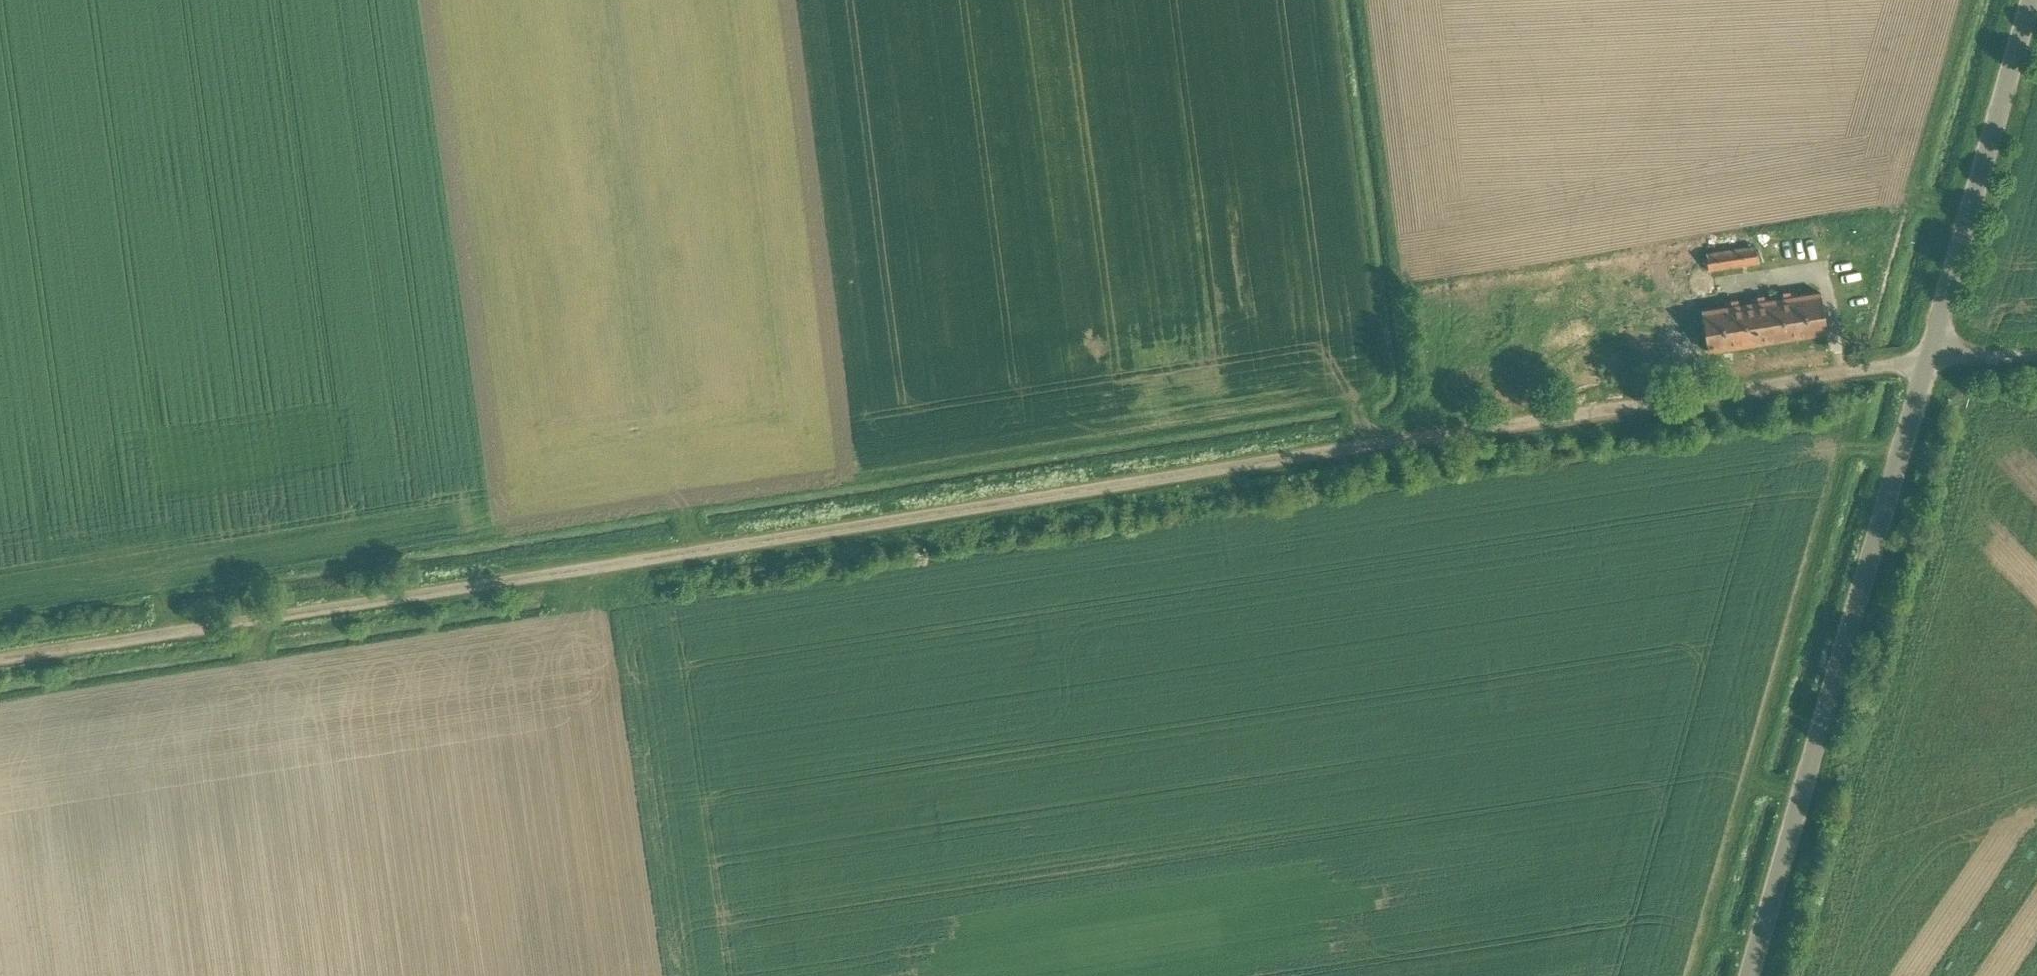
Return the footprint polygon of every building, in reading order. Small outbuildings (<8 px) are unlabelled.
[(1759,264),(1756,245),(1706,254),(1709,272),(1759,264)] [(1829,337),(1823,294),(1702,312),(1708,355),(1829,337)]
